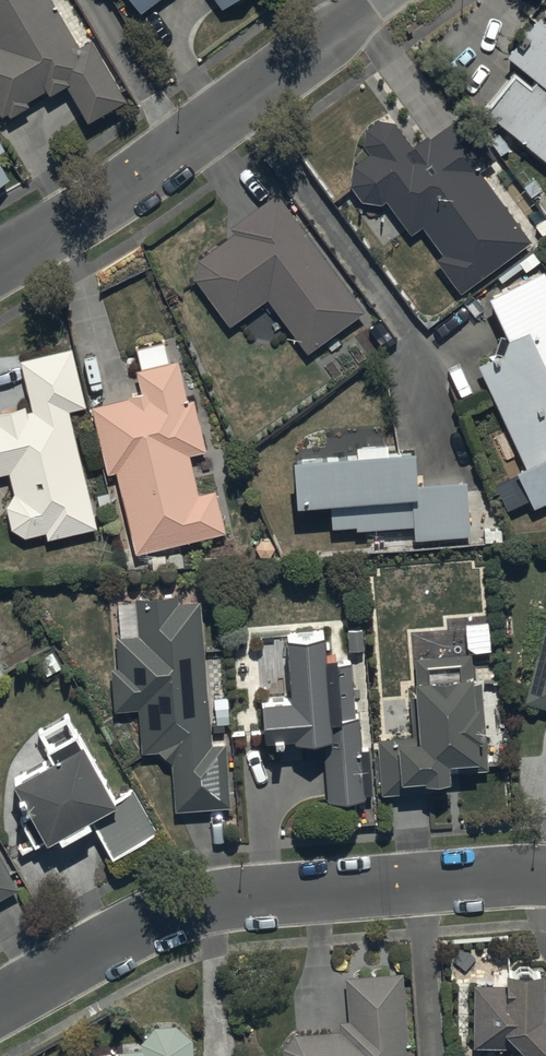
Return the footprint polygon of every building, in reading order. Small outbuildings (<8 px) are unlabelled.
[(48,0),(0,0),(0,118),(4,125),(29,111),(27,107),(45,97),(48,101),(66,91),(86,126),(124,104),(89,44),(78,51),(48,0)] [(139,18),(164,0),(125,0),(139,18)] [(223,15),(243,0),(212,0),(223,15)] [(483,116),(545,169),(545,28),(539,22),(505,62),(519,73),(483,116)] [(460,297),(530,246),(480,176),(496,165),(462,118),(412,154),(393,127),(378,124),(365,134),(363,149),(368,156),(354,170),(349,189),(361,205),(383,207),(386,205),(409,236),(421,227),(443,258),(435,264),(460,297)] [(12,169),(0,149),(0,176),(12,169)] [(232,238),(200,261),(197,284),(229,330),(268,303),(307,359),(361,320),(276,199),(228,232),(232,238)] [(541,275),(485,300),(510,356),(479,370),(524,471),(514,475),(532,515),(545,509),(545,284),(541,275)] [(19,366),(28,411),(0,417),(0,479),(8,477),(13,499),(12,500),(11,502),(10,503),(9,504),(8,506),(8,507),(7,509),(7,510),(6,512),(6,513),(6,515),(6,517),(6,518),(6,520),(7,522),(7,523),(7,525),(8,526),(9,528),(9,529),(10,531),(11,532),(12,533),(13,534),(15,535),(16,536),(17,537),(18,538),(20,539),(21,540),(23,540),(24,541),(26,541),(28,542),(29,542),(44,538),(46,545),(95,532),(69,415),(85,411),(71,353),(19,366)] [(128,403),(90,411),(106,482),(117,480),(133,557),(225,538),(216,493),(197,497),(189,459),(207,455),(196,403),(187,405),(178,364),(134,374),(139,397),(127,399),(128,403)] [(355,531),(356,535),(414,531),(415,545),(470,541),(466,488),(416,491),(414,462),(410,462),(409,452),(386,454),(386,447),(355,449),(356,466),(291,471),(295,517),(330,514),(331,532),(355,531)] [(211,751),(200,609),(179,611),(178,600),(132,603),(135,640),(116,642),(118,672),(111,673),(114,715),(138,713),(141,758),(158,757),(172,771),(176,817),(232,812),(227,750),(211,751)] [(523,706),(545,712),(545,619),(523,706)] [(418,741),(377,743),(380,800),(430,798),(430,795),(449,794),(448,774),(478,772),(477,752),(481,751),(479,715),(473,716),(470,658),(490,657),(488,625),(464,626),(465,658),(414,661),(418,741)] [(288,711),(262,712),(263,751),(271,750),(272,758),(280,757),(279,749),(292,748),(292,754),(323,753),(325,812),(363,810),(363,801),(370,801),(368,754),(360,755),(359,721),(352,721),(350,668),(325,669),(324,645),(285,646),(288,711)] [(117,803),(69,718),(38,735),(55,765),(17,786),(51,848),(60,842),(64,849),(98,830),(115,861),(163,833),(139,791),(117,803)] [(18,893),(0,860),(0,903),(18,893)] [(498,1055),(545,1055),(545,955),(510,954),(509,975),(475,974),(473,1039),(515,1040),(498,1055)] [(405,964),(347,968),(350,1011),(341,1012),(342,1024),(295,1027),(284,1038),(285,1055),(411,1055),(405,964)] [(196,1031),(180,1016),(155,1017),(142,1033),(143,1042),(119,1043),(120,1054),(97,1055),(197,1055),(196,1031)]
